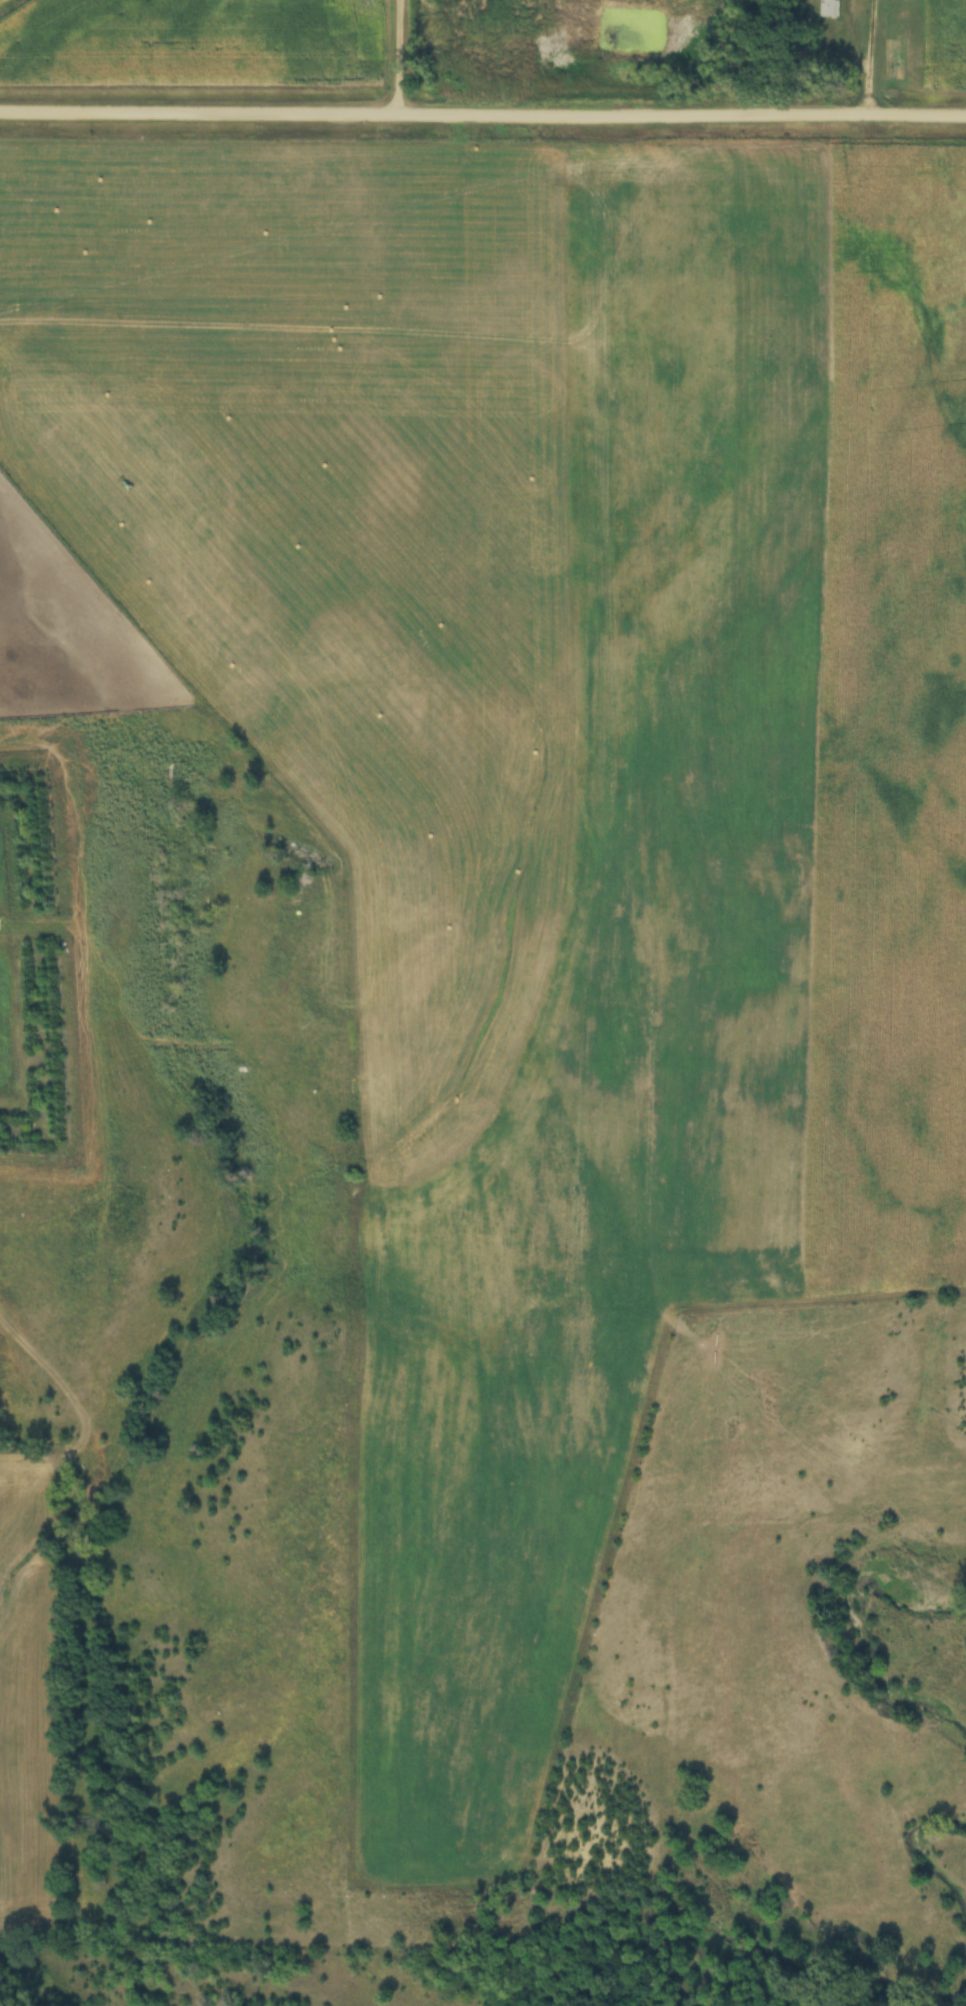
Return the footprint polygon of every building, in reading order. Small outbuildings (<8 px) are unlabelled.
[(820,19),(838,19),(838,0),(820,0),(820,19)]
